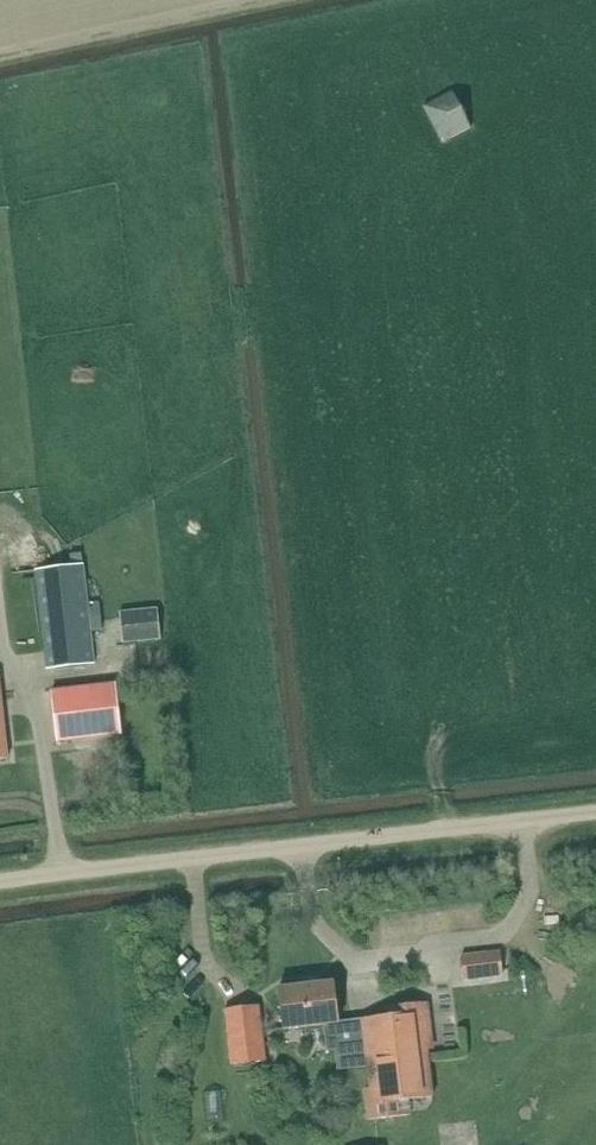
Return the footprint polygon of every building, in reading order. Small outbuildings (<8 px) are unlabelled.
[(452,92),(424,107),(443,144),(472,128),(452,92)] [(84,565),(36,570),(46,670),(95,665),(91,632),(102,631),(99,601),(88,603),(84,565)] [(157,608),(120,612),(123,644),(161,640),(157,608)] [(116,683),(52,691),(57,743),(122,736),(116,683)] [(501,952),(462,956),(464,980),(503,975),(501,952)] [(325,1025),(339,1023),(334,983),(279,989),(283,1029),(325,1025)] [(260,1006),(224,1010),(231,1066),(267,1062),(260,1006)] [(345,1068),(369,1066),(371,1088),(364,1089),(367,1121),(383,1119),(412,1116),(411,1101),(431,1098),(427,1064),(422,1011),(404,1013),(403,1009),(387,1011),(387,1015),(363,1018),(364,1021),(339,1024),(339,1023),(325,1025),(327,1041),(341,1039),(345,1068)]
